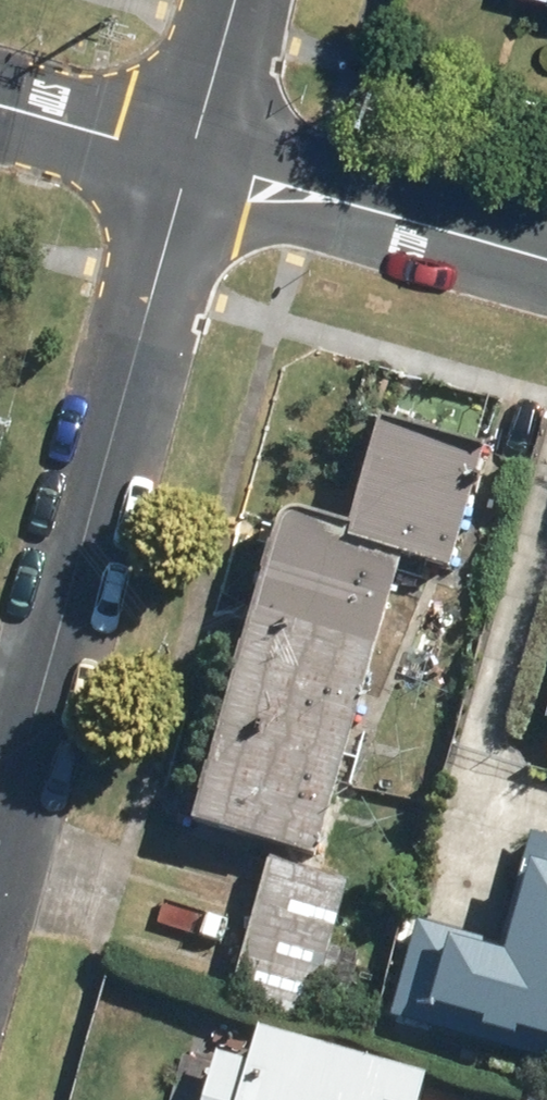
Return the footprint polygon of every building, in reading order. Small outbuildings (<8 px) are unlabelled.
[(281,505),(191,819),(315,854),(400,556),(447,570),(482,445),(379,416),(349,525),(281,505)] [(530,831),(498,940),(417,917),(385,1023),(545,1069),(546,1062),(546,836),(530,831)] [(266,856),(229,998),(308,1018),(345,877),(266,856)] [(425,1069),(254,1026),(245,1058),(214,1050),(201,1099),(418,1099),(425,1069)]
